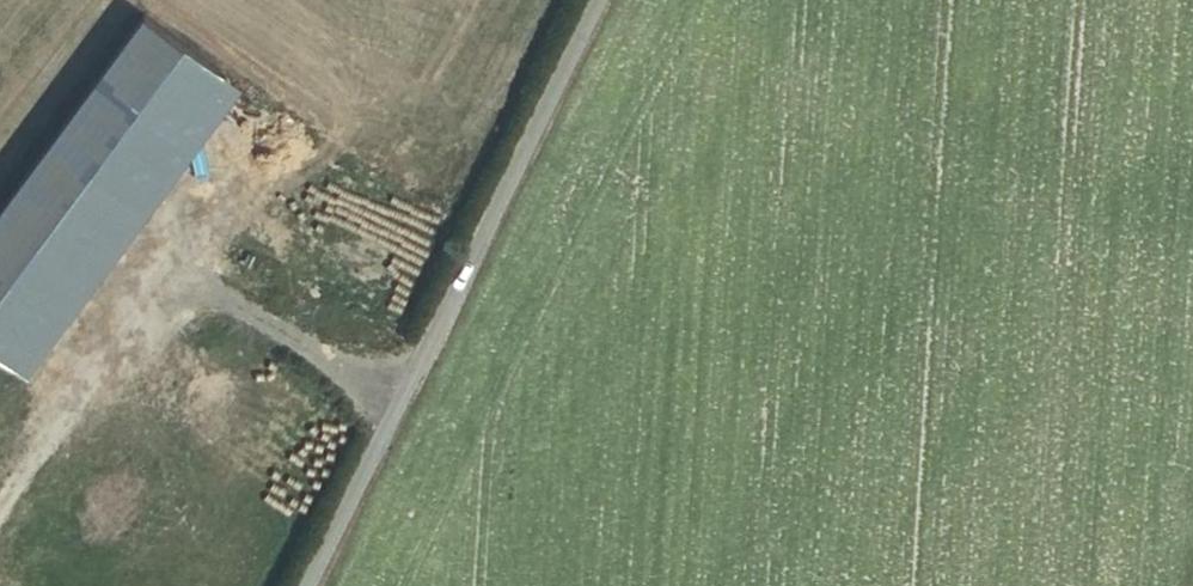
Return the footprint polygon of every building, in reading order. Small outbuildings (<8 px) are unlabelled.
[(142,18),(0,209),(0,363),(24,381),(240,91),(142,18)]
